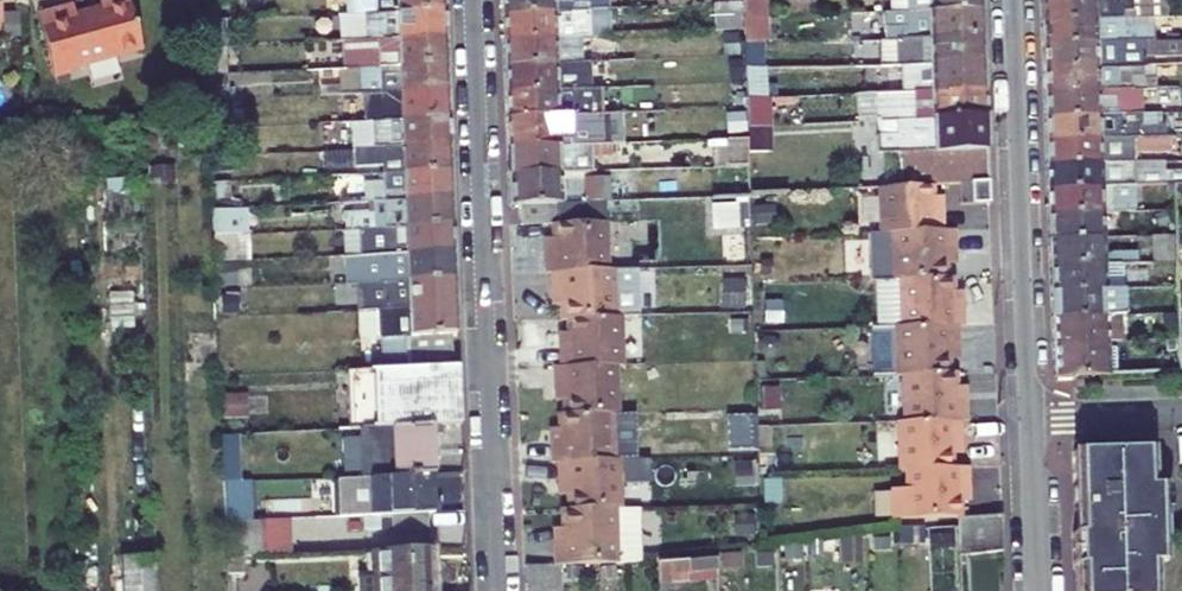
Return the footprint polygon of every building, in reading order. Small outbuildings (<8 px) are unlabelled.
[(40,9),(59,66),(74,61),(121,45),(119,40),(144,32),(134,0),(96,0),(77,6),(76,0),(63,0),(40,9)] [(217,20),(217,0),(205,0),(205,21),(217,20)] [(346,14),(443,9),(443,0),(345,0),(346,14)] [(505,13),(589,9),(611,8),(649,7),(649,0),(504,0),(505,13)] [(765,0),(744,0),(744,2),(745,17),(765,16),(765,0)] [(892,12),(984,8),(984,0),(891,0),(892,12)] [(1134,11),(1133,0),(1043,0),(1043,21),(1124,19),(1124,12),(1134,11)] [(745,28),(745,17),(744,2),(731,3),(716,3),(717,29),(745,28)] [(612,34),(611,8),(589,9),(590,34),(612,34)] [(885,12),(886,39),(899,39),(985,36),(984,8),(892,12),(885,12)] [(346,14),(337,15),(339,41),(444,37),(443,9),(346,14)] [(582,35),(590,34),(589,9),(505,13),(505,39),(582,35)] [(766,43),(765,16),(745,17),(745,28),(746,44),(766,43)] [(1154,25),(1124,25),(1124,19),(1043,21),(1045,45),(1155,42),(1154,25)] [(144,32),(119,40),(121,45),(146,36),(144,32)] [(507,64),(583,62),(582,35),(505,39),(507,64)] [(985,36),(899,39),(899,66),(986,63),(985,36)] [(348,62),(379,60),(379,67),(446,64),(444,37),(339,41),(312,43),(312,57),(348,55),(348,62)] [(1179,41),(1155,42),(1045,45),(1046,68),(1098,67),(1098,53),(1145,52),(1145,54),(1181,53),(1181,41),(1179,41)] [(891,52),(880,52),(880,57),(880,66),(890,66),(892,66),(891,52)] [(1145,54),(1145,52),(1098,53),(1098,67),(1146,66),(1145,54)] [(880,66),(880,57),(862,57),(862,67),(880,66)] [(584,75),(584,62),(583,62),(507,64),(508,90),(577,88),(580,87),(580,75),(584,75)] [(892,66),(890,66),(892,92),(987,88),(986,63),(899,66),(892,66)] [(338,95),(346,95),(379,93),(446,90),(446,64),(379,67),(337,69),(338,87),(338,95)] [(1155,66),(1146,66),(1098,67),(1099,78),(1156,76),(1155,66)] [(765,99),(766,98),(764,67),(747,68),(747,82),(748,100),(765,99)] [(1156,76),(1099,78),(1098,67),(1046,68),(1046,94),(1142,91),(1170,89),(1169,76),(1156,76)] [(338,87),(321,88),(321,96),(338,95),(338,87)] [(578,105),(578,95),(577,88),(508,90),(508,117),(610,113),(635,112),(634,94),(586,95),(586,105),(578,105)] [(875,94),(877,121),(899,119),(987,115),(987,88),(892,92),(875,94)] [(355,115),(380,114),(381,121),(448,117),(446,90),(379,93),(379,95),(354,96),(355,115)] [(1122,115),(1143,115),(1142,91),(1046,94),(1047,118),(1122,115)] [(586,95),(578,95),(578,105),(586,105),(586,95)] [(766,126),(765,99),(748,100),(748,109),(749,128),(766,126)] [(510,146),(610,143),(610,113),(508,117),(510,146)] [(879,135),(880,153),(909,152),(910,185),(959,183),(990,181),(987,115),(899,119),(899,134),(879,135)] [(1143,125),(1122,125),(1122,115),(1047,118),(1048,141),(1143,138),(1143,125)] [(352,122),(353,149),(356,149),(449,144),(448,117),(381,121),(352,122)] [(757,127),(758,149),(777,148),(776,126),(757,127)] [(332,131),(301,132),(302,148),(333,147),(332,131)] [(1143,138),(1048,141),(1049,166),(1123,164),(1123,148),(1140,147),(1140,153),(1181,152),(1181,137),(1143,138)] [(727,139),(727,167),(750,167),(749,138),(727,139)] [(612,155),(612,143),(610,143),(510,146),(511,173),(584,171),(595,171),(595,155),(612,155)] [(357,170),(383,168),(383,174),(450,171),(449,144),(356,149),(357,170)] [(1137,163),(1123,164),(1049,166),(1050,189),(1123,187),(1152,185),(1154,185),(1172,185),(1181,184),(1181,173),(1168,173),(1168,170),(1138,172),(1137,163)] [(363,184),(364,203),(372,202),(451,198),(450,171),(383,174),(384,183),(363,184)] [(596,177),(584,178),(584,171),(511,173),(512,203),(522,203),(557,202),(611,200),(610,177),(596,177)] [(750,171),(735,173),(736,194),(751,193),(750,171)] [(136,189),(136,176),(100,178),(101,191),(136,189)] [(960,204),(991,203),(990,181),(959,183),(960,204)] [(1123,187),(1050,189),(1051,214),(1103,212),(1118,212),(1149,210),(1155,210),(1154,185),(1152,185),(1123,187)] [(894,233),(942,231),(941,211),(933,211),(933,199),(933,186),(881,187),(883,233),(894,233)] [(373,213),(345,215),(346,230),(452,226),(451,198),(372,202),(373,213)] [(941,199),(933,199),(933,211),(941,211),(941,199)] [(717,201),(718,227),(745,225),(744,200),(717,201)] [(522,223),(558,222),(557,202),(522,203),(522,223)] [(229,209),(212,210),(214,237),(231,236),(229,209)] [(1149,210),(1118,212),(1118,221),(1149,220),(1149,210)] [(1103,212),(1051,214),(1052,239),(1104,236),(1103,212)] [(553,272),(610,270),(608,222),(559,223),(554,224),(555,239),(555,251),(547,251),(548,272),(553,272)] [(452,226),(346,230),(347,257),(453,252),(452,226)] [(949,264),(949,251),(957,251),(957,231),(942,231),(894,233),(896,280),(902,280),(950,279),(949,264)] [(1174,234),(1152,234),(1153,263),(1175,261),(1174,234)] [(249,235),(234,236),(235,262),(250,261),(249,235)] [(231,236),(214,237),(215,262),(235,262),(234,236),(231,236)] [(1123,264),(1132,263),(1135,263),(1138,263),(1138,251),(1114,252),(1110,254),(1105,255),(1104,236),(1052,239),(1053,266),(1123,264)] [(547,239),(547,251),(555,251),(555,239),(547,239)] [(958,264),(957,251),(949,251),(949,264),(958,264)] [(345,277),(345,284),(356,283),(455,280),(453,252),(347,257),(344,257),(345,277)] [(234,285),(233,264),(218,265),(218,285),(234,285)] [(1053,266),(1054,292),(1107,289),(1124,289),(1123,264),(1053,266)] [(618,317),(616,270),(610,270),(553,272),(554,292),(562,292),(563,304),(563,319),(569,319),(618,317)] [(0,272),(0,283),(17,282),(17,271),(0,272)] [(959,326),(965,326),(965,305),(957,305),(956,293),(956,278),(950,279),(902,280),(903,328),(959,326)] [(357,293),(357,310),(378,310),(455,306),(455,280),(356,283),(357,293)] [(896,280),(878,281),(879,328),(897,328),(903,328),(902,280),(896,280)] [(1107,289),(1054,292),(1055,318),(1123,316),(1125,316),(1124,289),(1107,289)] [(562,292),(554,292),(554,305),(563,304),(562,292)] [(964,293),(956,293),(957,305),(965,305),(964,293)] [(378,310),(380,338),(381,337),(457,334),(455,306),(378,310)] [(1123,316),(1055,318),(1056,344),(1109,341),(1124,341),(1123,316)] [(625,364),(624,317),(618,317),(569,319),(569,333),(570,346),(562,346),(562,366),(619,365),(625,364)] [(952,360),(952,347),(960,346),(959,326),(903,328),(897,328),(899,375),(905,375),(952,374),(952,360)] [(561,333),(562,346),(570,346),(569,333),(561,333)] [(457,334),(381,337),(383,369),(458,367),(457,334)] [(1109,341),(1056,344),(1057,379),(1111,376),(1118,375),(1116,355),(1110,355),(1109,341)] [(960,359),(960,346),(952,347),(952,360),(960,359)] [(621,413),(619,365),(562,366),(556,366),(557,387),(565,387),(565,400),(566,414),(615,413),(621,413)] [(358,429),(376,428),(429,426),(431,425),(461,424),(458,367),(383,369),(347,371),(349,429),(358,429)] [(963,421),(968,421),(968,400),(960,400),(959,388),(959,373),(952,374),(905,375),(906,422),(963,421)] [(565,387),(557,387),(557,400),(565,400),(565,387)] [(967,388),(959,388),(960,400),(968,400),(967,388)] [(615,413),(566,414),(560,414),(561,429),(561,441),(552,441),(553,462),(559,462),(616,460),(615,413)] [(221,417),(221,435),(241,434),(242,434),(241,416),(221,417)] [(955,454),(955,442),(963,441),(963,421),(906,422),(900,423),(901,470),(908,470),(955,469),(955,454)] [(361,475),(378,474),(432,471),(429,426),(376,428),(358,429),(361,475)] [(561,429),(552,429),(552,441),(561,441),(561,429)] [(223,479),(243,477),(241,434),(221,435),(223,479)] [(963,441),(955,442),(955,454),(963,454),(963,441)] [(1074,451),(1075,490),(1076,490),(1076,491),(1076,492),(1076,493),(1076,494),(1076,495),(1077,495),(1077,496),(1077,497),(1077,498),(1078,499),(1078,500),(1079,501),(1079,502),(1080,502),(1080,503),(1081,504),(1082,504),(1075,505),(1076,529),(1073,529),(1074,562),(1078,562),(1079,590),(1157,590),(1156,560),(1166,559),(1164,508),(1163,485),(1153,485),(1152,449),(1074,451)] [(616,460),(559,462),(560,482),(568,482),(568,495),(569,509),(617,508),(623,508),(622,460),(616,460)] [(895,520),(963,518),(962,502),(962,490),(970,489),(970,469),(955,469),(908,470),(908,488),(894,489),(895,520)] [(568,482),(560,482),(560,495),(568,495),(568,482)] [(971,502),(970,489),(962,490),(962,502),(971,502)] [(623,508),(617,508),(618,563),(642,562),(641,507),(623,508)] [(618,563),(617,508),(569,509),(563,509),(563,530),(564,542),(555,542),(556,564),(561,564),(563,564),(618,563)] [(393,530),(429,528),(428,512),(392,513),(393,530)] [(959,520),(961,555),(1005,554),(1004,518),(959,520)] [(262,520),(225,522),(226,557),(241,556),(264,555),(282,555),(280,519),(262,520)] [(930,532),(953,529),(952,523),(930,526),(930,532)] [(901,549),(926,548),(924,526),(901,530),(901,549)] [(563,530),(555,530),(555,542),(564,542),(563,530)] [(933,545),(954,544),(953,535),(932,537),(933,545)] [(824,540),(824,552),(838,552),(838,538),(824,540)] [(431,579),(427,580),(426,570),(431,570),(430,549),(373,551),(374,578),(358,578),(358,590),(432,590),(431,579)] [(119,557),(121,590),(157,590),(156,555),(119,557)] [(227,574),(241,573),(241,556),(226,557),(227,574)] [(719,572),(718,559),(687,561),(688,573),(719,572)] [(659,575),(688,573),(687,561),(658,563),(659,575)] [(527,565),(528,577),(563,573),(561,564),(556,564),(527,565)] [(602,568),(603,581),(623,577),(622,565),(602,568)] [(564,582),(563,573),(528,577),(528,590),(569,590),(568,581),(564,582)]
